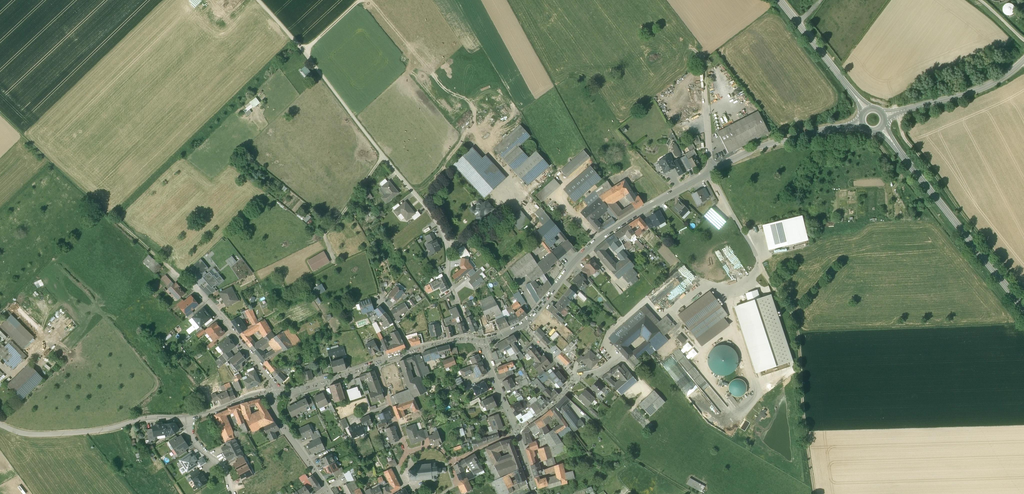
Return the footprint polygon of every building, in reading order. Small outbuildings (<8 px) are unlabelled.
[(1014,12),(1015,10),(1014,7),(1013,6),(1011,4),(1009,4),(1007,4),(1005,6),(1004,7),(1003,10),(1004,12),(1005,14),(1007,15),(1009,15),(1011,15),(1013,14),(1013,13),(1014,12)] [(307,65),(301,68),(308,82),(314,79),(307,65)] [(242,110),(247,116),(251,113),(246,106),(242,110)] [(758,111),(731,125),(742,146),(769,133),(758,111)] [(493,149),(514,171),(529,157),(519,146),(531,136),(520,124),(493,149)] [(731,125),(717,132),(728,153),(742,146),(731,125)] [(472,148),(453,165),(484,198),(506,178),(486,155),(482,158),(472,148)] [(584,150),(560,171),(566,177),(589,157),(584,150)] [(689,152),(685,155),(692,168),(699,164),(695,156),(697,155),(694,150),(689,152)] [(529,157),(514,171),(524,183),(526,185),(527,186),(549,166),(536,151),(529,157)] [(692,168),(685,155),(680,157),(687,171),(692,168)] [(670,157),(665,160),(663,159),(661,160),(660,163),(659,163),(662,168),(664,173),(675,167),(672,161),(670,157)] [(687,171),(680,157),(672,161),(675,167),(680,175),(687,171)] [(590,166),(563,190),(566,193),(593,169),(590,166)] [(593,169),(566,193),(574,202),(601,179),(593,169)] [(385,179),(379,183),(382,187),(388,182),(385,179)] [(554,179),(535,196),(541,202),(560,185),(554,179)] [(599,196),(599,197),(605,204),(612,200),(624,193),(626,195),(631,191),(625,180),(607,191),(599,196)] [(398,193),(389,181),(388,182),(382,187),(387,194),(382,198),(386,203),(398,193)] [(604,186),(595,192),(599,196),(607,191),(604,186)] [(701,190),(692,195),(697,204),(706,200),(705,198),(709,196),(705,188),(701,190)] [(594,191),(584,200),(589,206),(599,197),(599,196),(595,192),(594,191)] [(636,198),(631,191),(626,195),(626,196),(632,205),(633,207),(635,209),(643,204),(638,196),(636,198)] [(589,206),(580,213),(590,224),(595,219),(606,210),(608,208),(605,204),(599,197),(589,206)] [(612,200),(605,204),(608,208),(610,210),(610,209),(617,219),(619,220),(623,217),(620,213),(622,212),(612,200)] [(483,204),(481,201),(479,201),(478,201),(477,203),(477,204),(478,205),(474,208),(472,208),(470,210),(471,212),(474,212),(477,216),(477,218),(478,220),(481,220),(483,219),(484,216),(483,215),(486,212),(487,213),(489,212),(483,204)] [(493,208),(487,201),(483,204),(489,212),(493,208)] [(415,213),(405,202),(400,206),(395,211),(394,211),(398,216),(401,213),(407,220),(411,216),(415,214),(415,213)] [(681,204),(680,202),(673,209),(681,217),(688,210),(686,209),(681,204)] [(541,208),(534,214),(540,221),(539,222),(543,226),(550,219),(545,213),(541,208)] [(613,218),(605,223),(605,224),(601,226),(604,230),(604,229),(615,222),(614,221),(617,219),(610,209),(610,210),(608,208),(606,210),(613,218)] [(712,208),(709,210),(724,224),(726,221),(712,208)] [(622,212),(620,213),(623,217),(630,213),(627,209),(622,212)] [(724,224),(709,210),(704,215),(719,229),(724,224)] [(421,215),(417,211),(415,213),(415,214),(411,216),(414,220),(421,215)] [(528,222),(519,211),(513,216),(522,228),(528,222)] [(656,213),(650,217),(654,225),(655,226),(658,224),(659,225),(664,222),(660,214),(661,213),(660,211),(658,211),(657,212),(656,213)] [(310,217),(306,213),(303,217),(301,219),(305,223),(310,217)] [(522,228),(513,216),(509,219),(518,230),(522,228)] [(802,216),(762,226),(768,250),(808,241),(802,216)] [(643,222),(639,217),(628,225),(631,229),(637,224),(640,227),(642,229),(646,225),(643,222)] [(650,217),(643,222),(649,228),(654,225),(650,217)] [(554,224),(550,219),(543,226),(538,231),(546,240),(544,241),(549,247),(552,244),(556,241),(553,237),(557,234),(558,233),(559,234),(561,232),(554,224)] [(560,219),(554,224),(560,231),(562,229),(559,225),(562,222),(560,219)] [(601,226),(595,219),(590,224),(599,233),(604,230),(601,226)] [(633,233),(630,229),(631,229),(628,225),(614,235),(617,239),(619,238),(625,234),(632,243),(635,241),(637,239),(636,238),(637,237),(633,233)] [(546,240),(538,231),(533,234),(541,243),(544,241),(546,240)] [(567,240),(561,232),(559,234),(558,233),(557,234),(564,243),(567,240)] [(432,234),(425,237),(429,244),(436,241),(432,234)] [(614,235),(605,240),(609,245),(610,247),(611,248),(618,243),(617,241),(618,240),(617,239),(614,235)] [(605,240),(597,248),(600,252),(597,255),(618,279),(621,276),(628,283),(630,281),(633,285),(638,280),(636,276),(638,275),(631,267),(634,265),(627,257),(622,252),(625,249),(623,245),(619,238),(617,239),(618,240),(617,241),(618,243),(611,248),(618,255),(618,256),(622,260),(616,265),(608,256),(603,250),(609,245),(605,240)] [(638,241),(637,240),(637,239),(635,241),(642,249),(644,247),(638,241)] [(573,247),(567,240),(564,243),(570,250),(570,249),(573,247)] [(429,244),(426,245),(429,251),(429,253),(430,255),(432,256),(433,255),(434,253),(440,250),(438,246),(439,245),(437,241),(436,241),(429,244)] [(549,247),(544,241),(541,243),(547,251),(550,249),(549,247)] [(628,241),(623,245),(625,249),(626,251),(632,246),(628,241)] [(570,250),(564,243),(561,245),(567,252),(570,250)] [(556,249),(554,246),(550,249),(553,252),(552,253),(558,260),(567,252),(561,245),(556,249)] [(469,254),(463,246),(456,251),(462,259),(469,254)] [(537,246),(530,252),(533,258),(541,252),(537,246)] [(558,260),(552,253),(553,252),(550,249),(547,251),(548,253),(546,255),(547,257),(544,259),(542,261),(545,265),(547,263),(550,267),(550,266),(553,264),(555,262),(557,260),(558,260)] [(323,252),(307,261),(313,271),(328,262),(323,252)] [(530,252),(509,269),(518,281),(525,275),(538,265),(537,264),(533,258),(530,252)] [(161,267),(149,255),(142,263),(155,274),(161,267)] [(468,260),(462,259),(460,267),(462,269),(466,274),(473,268),(467,261),(468,260)] [(547,263),(545,265),(542,261),(544,259),(537,264),(538,265),(544,274),(551,268),(550,267),(547,263)] [(599,268),(592,260),(585,266),(586,267),(592,274),(595,271),(595,272),(599,268)] [(538,265),(525,275),(530,283),(534,281),(544,274),(538,265)] [(439,266),(434,270),(437,275),(442,271),(439,266)] [(586,267),(581,271),(586,277),(587,277),(592,274),(586,267)] [(470,277),(469,278),(471,280),(478,274),(479,275),(483,271),(480,268),(475,273),(470,277)] [(213,269),(210,272),(218,283),(223,279),(218,273),(216,274),(213,269)] [(462,269),(452,276),(456,281),(466,274),(462,269)] [(218,283),(210,272),(203,278),(211,288),(218,283)] [(471,280),(469,282),(474,288),(483,280),(482,279),(479,275),(478,274),(471,280)] [(580,274),(573,281),(579,288),(582,285),(583,286),(583,285),(585,287),(588,284),(589,284),(584,279),(580,274)] [(161,280),(167,286),(171,281),(166,275),(161,280)] [(32,283),(36,288),(42,282),(37,277),(32,283)] [(437,281),(429,284),(430,286),(432,290),(440,286),(443,292),(445,291),(449,289),(443,277),(437,281)] [(587,277),(586,277),(584,279),(589,284),(588,284),(590,286),(592,283),(587,277)] [(679,289),(661,301),(664,306),(685,292),(684,290),(695,282),(691,277),(687,280),(688,282),(683,285),(679,288),(679,289)] [(170,289),(167,291),(169,294),(169,295),(170,295),(172,297),(173,295),(175,297),(177,298),(180,295),(181,297),(183,294),(184,293),(178,288),(179,287),(176,283),(170,289)] [(539,287),(537,284),(532,287),(534,291),(531,293),(537,304),(540,300),(549,289),(548,288),(544,285),(542,288),(540,286),(539,287)] [(653,294),(659,301),(671,291),(668,287),(665,284),(653,294)] [(319,285),(312,288),(315,296),(323,292),(319,285)] [(403,292),(396,286),(389,295),(395,300),(396,301),(403,292)] [(238,301),(231,288),(220,293),(227,306),(238,301)] [(569,288),(564,295),(571,301),(573,299),(571,297),(575,293),(569,288)] [(710,291),(678,315),(696,339),(722,319),(727,315),(710,291)] [(522,297),(519,292),(513,296),(516,300),(517,301),(517,302),(520,305),(522,304),(522,305),(526,303),(522,297)] [(587,299),(580,292),(577,295),(584,302),(587,299)] [(564,295),(559,301),(565,307),(566,306),(568,303),(570,305),(572,302),(571,301),(564,295)] [(772,295),(734,308),(757,373),(794,360),(772,295)] [(184,302),(181,305),(188,313),(191,311),(198,305),(191,296),(184,302)] [(492,296),(479,301),(482,308),(495,302),(492,296)] [(370,300),(364,302),(363,302),(362,302),(362,303),(359,304),(361,309),(362,313),(366,312),(368,311),(368,310),(373,308),(370,300)] [(466,302),(468,308),(474,306),(472,300),(466,302)] [(517,301),(514,303),(514,304),(511,306),(513,310),(520,305),(517,302),(517,301)] [(606,301),(602,305),(611,313),(615,310),(606,301)] [(495,302),(482,308),(484,315),(495,310),(499,308),(496,303),(495,302)] [(578,307),(572,302),(570,305),(569,305),(572,307),(572,308),(575,311),(578,307)] [(404,303),(397,307),(401,314),(402,316),(404,314),(403,313),(409,310),(406,305),(404,303)] [(564,309),(557,303),(554,307),(558,311),(560,313),(563,309),(564,309)] [(380,306),(375,310),(378,314),(380,316),(385,312),(380,306)] [(554,307),(552,306),(548,311),(550,313),(551,314),(551,313),(557,319),(559,317),(557,315),(557,316),(556,314),(558,311),(554,307)] [(401,314),(397,307),(395,308),(394,307),(390,310),(396,321),(401,319),(399,316),(401,314)] [(461,315),(457,307),(449,310),(453,319),(455,318),(457,323),(457,324),(463,322),(461,315)] [(645,307),(638,314),(642,319),(645,316),(654,326),(658,323),(645,307)] [(251,308),(244,311),(247,316),(248,316),(253,326),(256,324),(258,323),(256,320),(256,319),(251,308)] [(373,308),(368,310),(368,311),(366,312),(369,318),(374,315),(374,316),(376,315),(378,314),(375,310),(373,308)] [(527,315),(521,308),(515,313),(515,314),(520,321),(527,315)] [(192,317),(200,326),(210,318),(202,309),(192,317)] [(389,317),(385,312),(380,316),(378,314),(376,315),(378,316),(376,318),(377,320),(378,321),(381,318),(384,321),(389,317)] [(471,314),(469,314),(470,316),(466,318),(469,325),(475,323),(471,314)] [(511,316),(505,319),(509,326),(520,321),(515,314),(511,316)] [(638,314),(629,321),(634,326),(642,319),(638,314)] [(20,324),(12,315),(6,320),(15,329),(20,324)] [(247,330),(240,320),(244,318),(242,315),(231,321),(231,322),(240,334),(247,330)] [(379,332),(375,323),(376,322),(374,320),(376,318),(378,316),(376,315),(374,316),(374,315),(369,318),(372,324),(377,333),(379,332)] [(492,323),(487,324),(484,315),(479,317),(479,318),(481,322),(482,326),(484,334),(493,332),(495,331),(492,323)] [(503,318),(496,321),(499,330),(509,326),(505,319),(505,318),(504,316),(502,317),(503,318)] [(654,326),(645,316),(642,319),(634,326),(640,333),(648,341),(654,336),(659,331),(654,326)] [(666,316),(662,320),(670,330),(674,326),(666,316)] [(389,317),(384,321),(382,323),(384,326),(385,327),(392,323),(389,317)] [(453,319),(451,320),(451,318),(448,319),(449,321),(445,322),(447,327),(450,326),(455,324),(457,323),(455,318),(453,319)] [(722,319),(696,339),(702,348),(729,328),(722,319)] [(15,329),(6,320),(1,324),(24,347),(34,337),(20,324),(15,329)] [(271,332),(264,320),(263,320),(258,323),(256,324),(259,329),(265,338),(268,342),(272,339),(272,338),(273,338),(275,337),(271,332)] [(658,323),(654,326),(659,331),(654,336),(657,340),(663,346),(669,341),(664,335),(670,330),(662,320),(658,323)] [(629,321),(609,339),(613,344),(634,326),(629,321)] [(457,324),(460,334),(466,332),(463,322),(457,324)] [(216,323),(205,331),(210,336),(211,336),(220,328),(218,326),(218,324),(217,323),(216,323)] [(475,323),(469,325),(472,333),(478,330),(478,328),(475,323)] [(247,330),(240,334),(249,345),(253,342),(248,335),(259,329),(256,324),(253,326),(247,330)] [(438,324),(429,326),(432,336),(440,334),(440,333),(438,326),(438,324)] [(613,344),(620,352),(626,346),(640,333),(634,326),(613,344)] [(220,328),(211,336),(212,338),(212,339),(214,341),(214,342),(215,341),(224,334),(224,333),(224,332),(223,331),(222,330),(220,328)] [(273,338),(272,338),(272,339),(268,342),(270,345),(274,350),(277,354),(283,351),(283,352),(302,343),(290,328),(281,333),(275,337),(273,338)] [(545,335),(538,328),(534,333),(544,343),(547,340),(543,336),(545,335)] [(203,329),(196,334),(199,337),(205,332),(203,329)] [(397,331),(390,334),(393,340),(387,343),(385,338),(382,340),(380,341),(382,344),(384,348),(385,350),(387,354),(405,348),(403,341),(401,338),(401,337),(397,331)] [(556,331),(550,337),(552,340),(554,342),(557,339),(555,337),(559,334),(556,331)] [(514,335),(506,339),(511,347),(513,351),(517,348),(513,342),(517,340),(514,335)] [(681,335),(677,339),(683,345),(687,342),(681,335)] [(648,341),(639,349),(640,351),(639,352),(641,354),(645,350),(657,340),(654,336),(648,341)] [(422,337),(408,340),(411,346),(423,343),(422,337)] [(547,340),(544,343),(546,346),(552,340),(550,337),(547,340)] [(228,338),(219,346),(225,353),(225,354),(229,351),(234,346),(228,338)] [(256,345),(253,342),(249,345),(254,351),(258,348),(268,342),(265,338),(256,345)] [(506,339),(496,345),(498,348),(499,350),(491,353),(494,361),(495,360),(503,358),(502,357),(501,353),(506,350),(511,347),(506,339)] [(657,351),(663,346),(657,340),(645,350),(650,356),(656,350),(657,351)] [(11,341),(4,347),(14,356),(8,363),(6,364),(12,370),(26,356),(11,341)] [(379,351),(374,341),(367,345),(369,349),(368,349),(371,355),(379,351)] [(258,348),(254,351),(256,354),(261,351),(263,349),(270,345),(268,342),(258,348)] [(571,342),(561,351),(562,352),(558,356),(567,365),(571,361),(564,354),(565,353),(574,344),(571,342)] [(0,343),(0,355),(8,363),(14,356),(4,347),(0,343)] [(449,345),(441,347),(437,349),(439,355),(451,352),(450,349),(449,345)] [(630,351),(626,346),(620,352),(627,360),(633,355),(636,358),(641,354),(639,352),(640,351),(639,349),(638,350),(637,349),(633,352),(631,350),(630,351)] [(511,347),(506,350),(510,356),(515,353),(513,351),(511,347)] [(456,348),(450,349),(451,352),(452,356),(458,354),(456,348)] [(528,352),(528,353),(536,363),(536,362),(538,364),(534,367),(539,373),(543,370),(550,364),(545,358),(543,360),(541,358),(542,358),(534,348),(533,348),(528,352)] [(437,349),(429,351),(432,360),(441,358),(439,355),(437,349)] [(274,350),(265,356),(261,351),(256,354),(263,363),(274,356),(276,355),(277,354),(274,350)] [(229,351),(225,354),(225,353),(222,355),(227,361),(229,360),(233,357),(229,351)] [(429,351),(422,353),(424,358),(425,358),(426,362),(432,360),(429,351)] [(524,357),(519,351),(519,352),(516,355),(519,361),(524,357)] [(584,357),(581,360),(582,360),(585,363),(591,368),(599,360),(595,356),(590,351),(584,357)] [(599,351),(595,356),(599,360),(603,356),(600,353),(599,351)] [(233,357),(229,360),(238,371),(242,367),(241,366),(242,362),(245,360),(239,352),(233,357)] [(478,355),(475,356),(474,354),(472,355),(472,357),(470,358),(472,363),(473,365),(482,362),(478,355)] [(220,367),(227,361),(222,355),(215,361),(220,367)] [(640,361),(636,358),(633,355),(627,360),(628,361),(629,360),(633,365),(631,367),(633,368),(640,361)] [(274,356),(263,363),(271,373),(276,369),(272,365),(273,365),(272,362),(276,359),(274,356)] [(415,356),(407,359),(408,363),(412,361),(418,377),(422,376),(421,372),(420,368),(416,360),(415,356)] [(503,358),(495,360),(496,365),(500,362),(506,359),(505,356),(502,357),(503,358)] [(422,358),(416,360),(420,368),(426,366),(422,358)] [(453,358),(442,362),(445,369),(456,364),(453,358)] [(343,359),(331,362),(334,373),(346,369),(343,359)] [(407,359),(399,361),(403,373),(409,371),(411,370),(408,363),(407,359)] [(473,365),(471,366),(474,372),(477,378),(479,377),(480,379),(483,377),(482,376),(487,373),(482,362),(473,365)] [(497,368),(499,374),(505,372),(508,370),(511,370),(510,367),(511,367),(511,366),(513,365),(512,362),(497,368)] [(28,365),(7,386),(21,400),(42,379),(28,365)] [(309,365),(301,367),(305,381),(313,379),(310,369),(309,365)] [(620,367),(618,365),(611,370),(607,373),(610,376),(614,373),(615,375),(617,374),(620,377),(625,373),(620,367)] [(628,371),(623,365),(620,367),(625,373),(628,371)] [(426,366),(420,368),(421,372),(422,376),(431,373),(428,366),(426,366)] [(462,369),(460,370),(461,372),(462,372),(464,377),(474,372),(471,366),(462,369)] [(292,374),(290,371),(288,372),(286,367),(279,368),(282,371),(285,373),(287,374),(287,375),(288,376),(292,374)] [(276,369),(271,373),(275,377),(280,373),(279,373),(282,371),(279,368),(276,369)] [(255,370),(248,373),(250,378),(243,381),(247,389),(261,384),(255,370)] [(557,370),(551,375),(550,375),(554,379),(560,386),(566,381),(557,370)] [(282,371),(279,373),(280,373),(275,377),(281,384),(286,379),(283,375),(285,373),(282,371)] [(377,379),(374,371),(366,373),(368,377),(370,382),(377,379)] [(409,371),(403,373),(407,384),(413,382),(412,379),(409,371)] [(551,375),(547,371),(545,373),(549,378),(551,381),(554,379),(550,375),(551,375)] [(607,373),(601,378),(620,394),(631,385),(632,386),(637,382),(628,371),(625,373),(620,377),(623,380),(616,385),(609,379),(610,378),(609,377),(610,376),(607,373)] [(525,372),(520,374),(522,378),(513,383),(515,387),(514,387),(516,390),(531,382),(525,372)] [(539,376),(538,377),(542,383),(549,378),(545,373),(539,376)] [(413,382),(407,384),(408,389),(409,390),(414,398),(427,392),(423,383),(420,377),(418,377),(412,379),(413,382)] [(460,377),(455,380),(457,387),(463,385),(464,385),(460,377)] [(353,380),(356,387),(347,390),(351,400),(365,395),(364,392),(362,385),(360,381),(359,378),(353,380)] [(511,378),(502,382),(507,391),(514,387),(515,387),(513,383),(511,378)] [(537,378),(532,381),(540,390),(544,387),(540,383),(537,378)] [(742,378),(729,384),(735,398),(748,392),(742,378)] [(377,379),(370,382),(369,384),(373,393),(381,390),(377,379)] [(242,390),(238,380),(235,382),(233,383),(237,392),(242,390)] [(608,392),(597,381),(591,387),(597,394),(601,390),(606,395),(608,392)] [(464,385),(463,385),(465,391),(471,388),(469,382),(464,385)] [(484,382),(473,387),(475,392),(477,391),(479,395),(488,390),(484,382)] [(236,398),(229,383),(224,385),(225,387),(227,391),(231,401),(236,398)] [(340,383),(330,386),(335,403),(345,400),(340,383)] [(551,393),(547,389),(546,388),(545,389),(544,387),(540,390),(546,398),(551,402),(559,395),(554,390),(551,393)] [(381,390),(373,393),(369,394),(372,402),(384,398),(381,390)] [(414,398),(409,390),(398,395),(399,398),(395,399),(397,405),(398,405),(414,399),(414,398)] [(589,394),(585,390),(578,398),(588,406),(595,399),(591,396),(592,395),(590,393),(589,394)] [(654,390),(639,405),(650,416),(665,402),(654,390)] [(217,396),(218,400),(221,405),(231,401),(227,391),(223,393),(217,396)] [(323,393),(314,397),(316,402),(317,404),(319,408),(328,404),(327,400),(323,393)] [(565,396),(554,407),(557,411),(559,411),(561,414),(568,408),(565,405),(570,400),(565,396)] [(492,397),(481,402),(483,408),(485,407),(487,410),(496,406),(497,405),(496,402),(495,402),(492,397)] [(544,400),(542,397),(538,400),(535,403),(541,411),(547,405),(544,401),(545,400),(544,400)] [(311,398),(306,400),(309,406),(308,406),(309,407),(314,405),(311,398)] [(269,414),(260,399),(249,402),(250,406),(254,405),(257,404),(261,410),(260,410),(261,411),(255,415),(257,420),(269,414)] [(305,399),(298,403),(302,412),(307,410),(306,407),(308,406),(309,406),(306,400),(305,399)] [(329,399),(327,400),(328,404),(332,413),(336,411),(329,399)] [(397,405),(393,407),(398,419),(403,417),(400,411),(411,407),(412,407),(414,413),(419,411),(414,399),(398,405),(397,405)] [(524,399),(519,402),(523,408),(524,407),(525,409),(526,409),(528,407),(524,399)] [(249,402),(240,404),(241,409),(243,415),(250,413),(249,407),(251,407),(250,406),(249,402)] [(519,402),(513,406),(516,411),(513,412),(516,416),(520,413),(518,410),(523,408),(519,402)] [(298,403),(293,405),(294,405),(288,408),(292,416),(299,413),(299,414),(302,412),(298,403)] [(541,411),(535,403),(531,406),(531,407),(536,414),(541,411)] [(241,409),(240,404),(228,408),(229,410),(230,414),(233,412),(234,416),(235,415),(237,420),(243,418),(242,416),(240,410),(241,409)] [(586,415),(576,406),(575,407),(583,415),(583,416),(584,417),(586,415)] [(554,407),(550,410),(554,415),(561,424),(565,422),(557,411),(554,407)] [(568,408),(561,414),(574,432),(584,424),(580,420),(578,422),(568,408)] [(600,417),(591,409),(589,411),(598,419),(600,417)] [(229,410),(214,415),(221,430),(230,427),(225,415),(230,414),(229,410)] [(389,411),(379,414),(382,423),(378,425),(379,428),(387,425),(386,423),(393,421),(389,411)] [(269,414),(257,420),(255,415),(251,416),(250,413),(243,415),(251,431),(252,432),(264,427),(274,422),(269,414)] [(541,418),(545,424),(551,419),(550,417),(547,413),(541,418)] [(251,431),(243,415),(242,416),(243,418),(248,432),(251,431)] [(369,415),(360,420),(362,424),(364,427),(372,423),(370,420),(371,419),(369,415)] [(498,415),(489,418),(493,430),(496,428),(497,430),(503,428),(498,415)] [(524,415),(517,419),(519,423),(522,423),(527,420),(524,415)] [(593,421),(586,415),(584,417),(582,419),(589,425),(593,421)] [(248,432),(243,418),(237,420),(241,429),(232,433),(230,427),(221,430),(226,442),(235,438),(248,432)] [(545,424),(541,418),(534,422),(539,429),(545,425),(546,425),(545,424)] [(274,422),(264,427),(271,441),(277,438),(274,432),(279,429),(274,422)] [(534,422),(528,426),(530,430),(534,436),(537,434),(538,436),(544,434),(543,432),(541,433),(539,429),(534,422)] [(561,424),(553,430),(559,438),(568,433),(580,451),(579,452),(581,456),(587,452),(565,422),(561,424)] [(161,423),(156,423),(157,426),(153,427),(153,429),(154,436),(155,436),(166,434),(165,425),(162,425),(161,423)] [(174,423),(172,425),(169,424),(169,426),(165,425),(166,434),(170,434),(171,435),(179,430),(174,423)] [(354,428),(353,426),(349,428),(351,433),(349,434),(351,438),(353,437),(353,438),(366,432),(364,427),(362,424),(354,428)] [(415,425),(406,428),(412,444),(426,439),(422,431),(422,430),(417,432),(415,425)] [(539,429),(541,433),(543,432),(544,434),(544,435),(549,432),(545,425),(539,429)] [(312,433),(309,426),(300,430),(303,438),(310,434),(312,433)] [(393,426),(386,429),(389,437),(396,434),(393,426)] [(153,429),(147,430),(149,441),(155,440),(155,436),(154,436),(153,429)] [(526,433),(524,430),(522,431),(522,435),(523,440),(524,444),(528,443),(528,444),(532,443),(529,435),(527,436),(526,433),(527,433),(526,432),(526,433)] [(549,432),(544,435),(545,437),(548,446),(549,446),(561,443),(559,438),(553,430),(549,432)] [(433,436),(432,436),(428,437),(429,437),(430,443),(434,442),(434,445),(437,445),(442,443),(438,431),(434,433),(433,436)] [(389,437),(386,438),(387,440),(388,439),(389,439),(391,444),(399,441),(396,434),(389,437)] [(498,434),(486,438),(488,443),(500,438),(498,434)] [(178,438),(171,443),(172,443),(175,448),(185,442),(181,436),(178,438)] [(539,439),(536,441),(538,448),(548,446),(545,437),(539,439)] [(486,438),(477,441),(475,441),(474,440),(471,440),(473,450),(478,447),(488,443),(486,438)] [(313,442),(308,444),(312,454),(324,448),(320,439),(318,440),(313,442)] [(511,439),(500,442),(503,450),(507,448),(513,446),(511,439)] [(227,445),(222,448),(225,454),(239,447),(236,441),(227,445)] [(536,441),(532,443),(528,444),(530,448),(531,448),(532,451),(534,450),(538,449),(538,448),(536,441)] [(185,442),(175,448),(178,453),(178,454),(185,449),(188,447),(185,442)] [(500,442),(486,449),(487,451),(489,455),(498,452),(503,450),(500,442)] [(548,446),(538,448),(538,449),(539,452),(539,453),(542,461),(568,452),(562,442),(561,443),(549,446),(548,446)] [(460,445),(449,450),(447,453),(448,454),(450,452),(459,449),(461,448),(460,445)] [(239,447),(225,454),(228,460),(237,456),(242,453),(239,447)] [(530,448),(526,449),(531,466),(536,464),(533,456),(535,455),(534,450),(532,451),(531,448),(530,448)] [(515,450),(510,452),(511,454),(501,458),(503,463),(518,457),(515,450)] [(501,458),(498,452),(489,455),(491,459),(488,461),(486,461),(496,480),(515,471),(522,468),(518,457),(503,463),(501,458)] [(194,457),(192,454),(190,453),(185,456),(187,458),(181,462),(181,463),(182,462),(186,469),(186,470),(186,471),(188,471),(197,465),(199,464),(197,462),(196,460),(197,460),(194,456),(194,457)] [(331,454),(320,459),(322,463),(323,466),(324,467),(334,462),(333,460),(334,457),(332,456),(331,454)] [(475,454),(465,460),(467,465),(472,472),(473,472),(474,475),(479,472),(483,470),(475,454)] [(203,458),(197,462),(199,464),(197,465),(199,468),(206,463),(203,458)] [(238,462),(234,464),(241,478),(245,476),(251,473),(244,460),(243,459),(238,462)] [(395,459),(388,462),(391,468),(397,465),(395,459)] [(465,460),(461,462),(454,466),(457,474),(463,471),(464,471),(463,468),(467,465),(465,460)] [(334,462),(324,467),(326,473),(330,471),(331,473),(332,472),(339,469),(338,469),(335,462),(334,462)] [(425,464),(420,465),(420,464),(419,464),(419,465),(414,465),(414,464),(414,470),(408,471),(409,477),(410,481),(415,481),(416,481),(421,480),(421,481),(421,480),(426,480),(427,480),(427,479),(432,479),(432,480),(434,481),(436,479),(436,475),(437,476),(438,476),(438,475),(440,473),(441,473),(445,472),(445,473),(445,472),(446,472),(445,472),(445,469),(446,469),(446,468),(445,468),(444,468),(445,468),(440,468),(439,468),(437,467),(437,466),(436,466),(436,467),(435,467),(435,463),(431,463),(430,463),(430,464),(425,464),(425,463),(424,463),(425,464)] [(556,475),(549,477),(549,480),(551,480),(553,487),(567,483),(567,480),(566,480),(564,473),(562,463),(554,466),(555,470),(556,475)] [(539,466),(532,469),(534,477),(534,478),(538,476),(545,474),(544,470),(541,471),(539,466)] [(545,469),(544,470),(545,474),(555,470),(554,466),(547,468),(545,469)] [(339,469),(332,472),(335,477),(339,475),(342,473),(340,468),(338,469),(339,469)] [(352,476),(348,468),(343,472),(348,483),(354,480),(352,477),(352,476)] [(387,471),(384,472),(389,480),(395,477),(391,468),(388,470),(387,471)] [(522,468),(515,471),(516,475),(518,480),(511,482),(513,486),(521,482),(522,486),(527,484),(526,480),(522,468)] [(197,469),(190,474),(194,479),(201,475),(197,469)] [(463,471),(457,474),(460,481),(466,479),(465,475),(463,471)] [(491,483),(494,488),(497,493),(508,493),(513,492),(511,487),(513,486),(511,482),(509,478),(516,475),(515,471),(496,480),(491,483)] [(572,471),(564,473),(566,480),(567,480),(574,478),(572,471)] [(466,479),(460,481),(459,485),(462,493),(472,489),(468,480),(475,477),(474,475),(473,472),(472,472),(465,475),(466,479)] [(194,479),(193,480),(195,483),(194,483),(193,484),(194,486),(196,486),(196,485),(198,488),(207,482),(205,479),(206,479),(204,476),(204,477),(202,474),(201,475),(194,479)] [(304,474),(299,478),(302,483),(307,480),(308,479),(304,474)] [(318,483),(313,475),(308,478),(314,486),(313,487),(316,492),(321,488),(318,483)] [(539,480),(538,476),(534,478),(538,488),(548,486),(549,488),(553,487),(551,480),(549,480),(549,477),(539,480)] [(395,477),(389,480),(391,484),(393,487),(399,484),(395,477)] [(689,477),(686,482),(696,488),(699,483),(689,477)] [(312,487),(307,480),(302,483),(307,489),(308,490),(312,487)] [(343,486),(348,493),(355,493),(354,491),(358,489),(354,480),(348,483),(343,486)] [(399,484),(393,487),(391,484),(388,485),(391,492),(399,488),(400,487),(399,484)] [(388,485),(381,489),(383,493),(388,493),(391,492),(388,485)]
